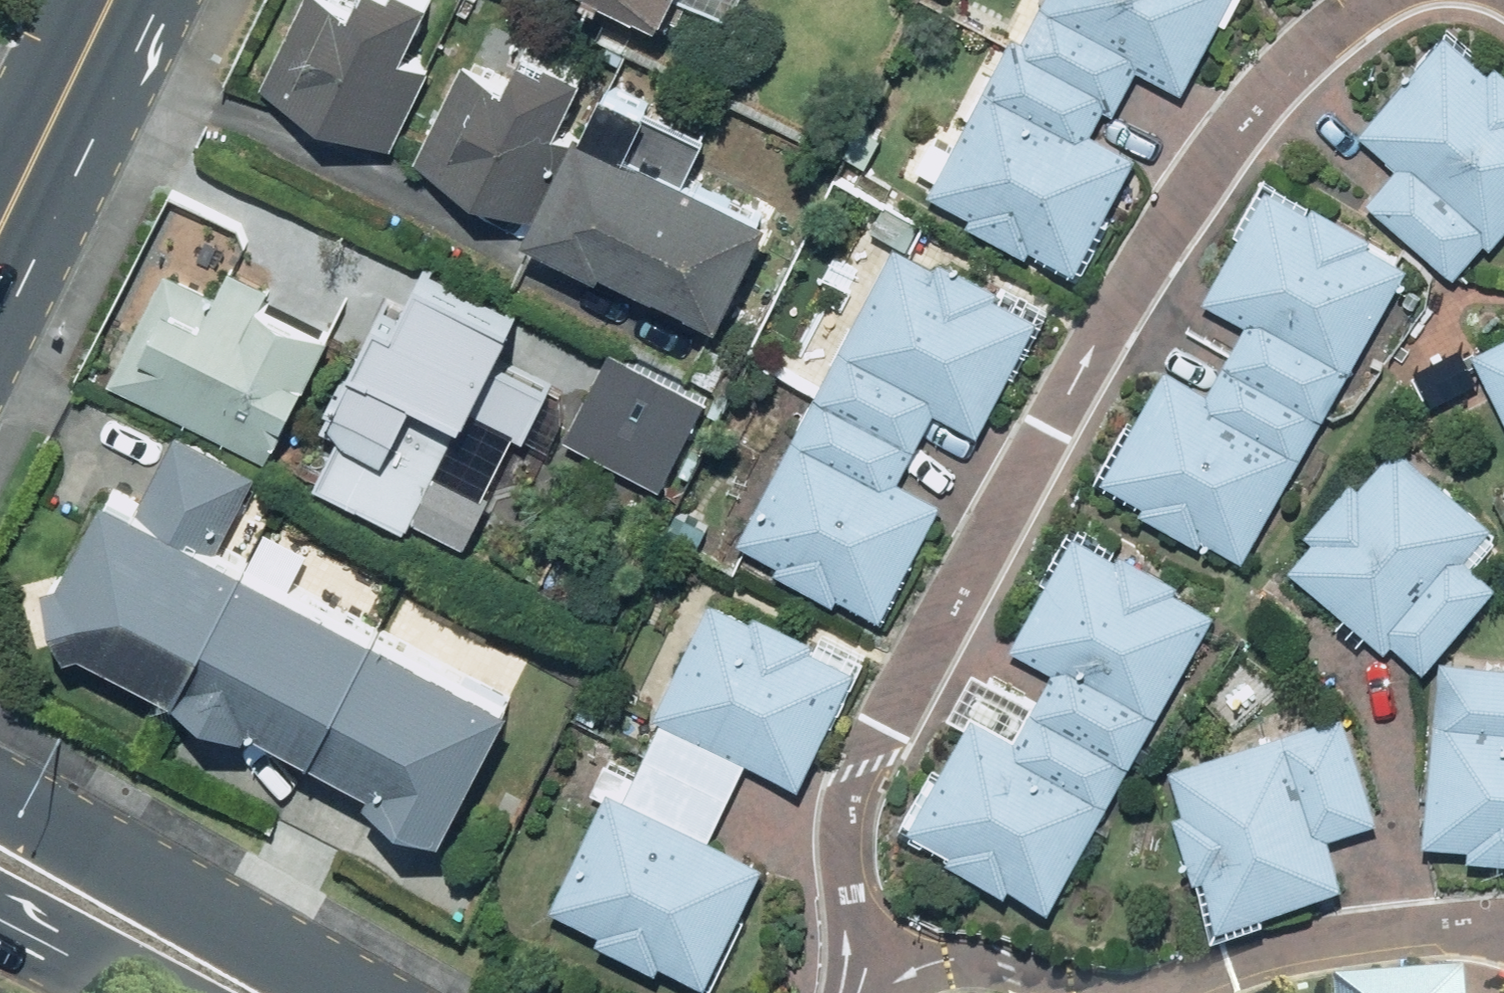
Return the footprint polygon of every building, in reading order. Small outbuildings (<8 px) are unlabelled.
[(269,64),(403,134),(444,57),(417,42),(439,0),(303,0),(269,64)] [(1018,45),(1010,41),(926,198),(969,221),(965,228),(1025,260),(1029,253),(1074,277),(1134,164),(1088,139),(1101,115),(1110,120),(1134,75),(1180,99),(1217,29),(1222,31),(1239,0),(1042,0),(1018,45)] [(596,74),(513,30),(497,61),(478,51),(428,147),(548,210),(590,131),(571,121),(596,74)] [(1437,44),(1361,134),(1399,166),(1367,205),(1460,282),(1503,228),(1503,77),(1497,71),(1486,84),(1437,44)] [(736,309),(792,201),(711,158),(724,132),(618,77),(590,131),(548,210),(736,309)] [(1223,358),(1323,412),(1409,263),(1269,188),(1206,305),(1249,328),(1223,358)] [(180,242),(116,367),(283,452),(346,328),(291,300),(180,242)] [(817,389),(920,444),(941,405),(988,431),(1045,325),(895,244),(838,350),(817,389)] [(393,327),(377,321),(339,413),(356,419),(334,474),(427,511),(447,460),(502,482),(524,426),(539,433),(567,365),(405,299),(393,327)] [(1473,357),(1503,419),(1503,341),(1473,357)] [(715,391),(614,349),(576,440),(677,482),(715,391)] [(1323,412),(1223,358),(1203,396),(1164,376),(1107,484),(1146,505),(1141,514),(1194,543),(1199,533),(1245,558),(1323,412)] [(920,444),(817,389),(792,436),(733,545),(883,625),(942,517),(895,491),(920,444)] [(124,473),(56,605),(276,720),(284,705),(399,766),(391,781),(468,821),(537,689),(238,532),(267,476),(187,434),(157,490),(124,473)] [(1503,595),(1503,594),(1473,565),(1494,543),(1398,453),(1289,569),(1385,659),(1397,647),(1428,676),(1434,670),(1503,595)] [(1033,719),(1131,775),(1217,624),(1077,544),(1015,653),(1057,677),(1033,719)] [(638,768),(728,808),(745,769),(798,792),(850,673),(706,610),(654,730),(638,768)] [(1454,732),(1441,731),(1440,743),(1430,742),(1424,850),(1465,852),(1464,866),(1503,868),(1503,673),(1457,670),(1454,732)] [(1131,775),(1033,719),(1016,749),(974,724),(911,835),(1051,915),(1131,775)] [(1211,901),(1221,931),(1344,891),(1333,857),(1374,844),(1335,724),(1170,778),(1186,825),(1171,830),(1195,906),(1211,901)] [(728,808),(638,768),(621,807),(605,800),(551,924),(601,945),(598,952),(653,976),(656,969),(710,992),(764,870),(711,847),(728,808)] [(1475,963),(1333,971),(1334,992),(1477,992),(1475,963)]
